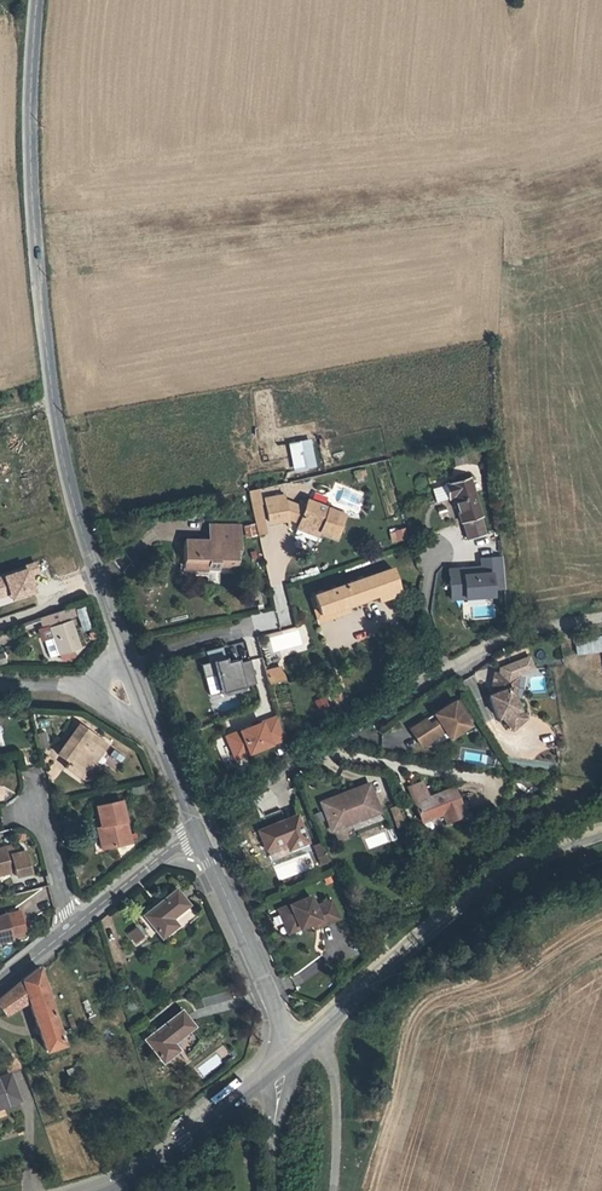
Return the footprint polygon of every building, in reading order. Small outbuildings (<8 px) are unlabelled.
[(316,467),(313,452),(320,451),(318,437),(284,442),(286,452),(289,452),(292,470),(316,467)] [(481,518),(469,478),(443,486),(447,500),(451,498),(459,524),(461,524),(466,542),(484,537),(478,519),(481,518)] [(288,531),(312,539),(316,530),(330,536),(339,514),(303,499),(299,508),(279,500),(280,497),(260,500),(264,522),(284,519),(290,521),(288,531)] [(246,538),(257,535),(254,524),(243,527),(246,538)] [(202,573),(216,575),(217,571),(229,573),(231,562),(238,563),(243,531),(211,525),(208,537),(185,533),(180,564),(191,566),(192,563),(203,565),(203,569),(202,573)] [(405,529),(389,531),(391,542),(407,540),(405,529)] [(505,588),(503,557),(481,559),(482,567),(482,574),(474,575),(474,568),(449,570),(450,585),(464,584),(465,598),(493,596),(492,589),(505,588)] [(0,575),(0,605),(43,592),(34,564),(0,575)] [(342,605),(376,595),(378,600),(398,594),(389,568),(309,594),(316,613),(342,605)] [(465,598),(464,584),(450,585),(451,599),(465,598)] [(319,622),(345,614),(342,605),(316,613),(319,622)] [(41,629),(47,627),(50,638),(42,641),(47,657),(56,654),(78,646),(69,619),(62,621),(59,609),(37,617),(41,629)] [(574,638),(575,654),(601,652),(601,636),(574,638)] [(249,660),(262,705),(270,703),(257,658),(249,660)] [(222,660),(204,665),(208,678),(212,677),(217,695),(253,684),(247,660),(235,664),(234,660),(223,664),(222,660)] [(204,665),(197,667),(201,680),(208,678),(204,665)] [(276,667),(262,670),(264,682),(279,678),(276,667)] [(513,730),(527,719),(521,711),(516,698),(512,688),(515,677),(497,673),(494,687),(496,693),(490,696),(498,719),(502,717),(513,730)] [(326,696),(314,702),(318,711),(330,705),(326,696)] [(427,720),(411,729),(421,746),(446,731),(450,739),(471,726),(456,702),(436,714),(441,722),(432,728),(427,720)] [(273,716),(221,735),(229,757),(279,739),(273,716)] [(62,767),(75,775),(87,758),(95,745),(81,735),(84,732),(73,725),(54,753),(65,761),(62,767)] [(34,735),(39,750),(49,747),(44,732),(34,735)] [(98,741),(84,732),(81,735),(95,745),(98,741)] [(99,747),(95,745),(87,758),(90,760),(99,747)] [(115,768),(124,758),(114,750),(105,760),(115,768)] [(461,752),(461,763),(486,763),(486,752),(461,752)] [(90,760),(87,758),(75,775),(81,778),(85,777),(93,766),(92,761),(90,760)] [(138,790),(136,782),(126,785),(128,793),(138,790)] [(366,782),(319,800),(329,824),(348,818),(349,821),(377,810),(366,782)] [(451,785),(410,799),(418,818),(439,810),(442,819),(462,812),(451,785)] [(118,798),(95,804),(100,824),(105,846),(128,840),(118,798)] [(390,807),(393,816),(400,813),(397,804),(390,807)] [(393,816),(398,828),(405,826),(400,813),(393,816)] [(297,814),(257,829),(263,846),(285,839),(288,846),(306,839),(297,814)] [(427,832),(438,828),(435,820),(424,824),(427,832)] [(100,847),(105,846),(100,824),(94,826),(100,847)] [(364,839),(368,849),(395,839),(391,828),(364,839)] [(313,842),(318,855),(325,852),(321,839),(313,842)] [(13,868),(15,874),(30,871),(25,847),(14,849),(13,845),(0,848),(0,871),(13,868)] [(321,864),(329,861),(325,852),(318,855),(321,864)] [(177,887),(146,912),(163,933),(177,922),(172,915),(189,901),(177,887)] [(313,902),(308,889),(279,902),(285,918),(293,914),(297,922),(317,912),(320,920),(334,915),(327,897),(313,902)] [(0,914),(0,939),(10,937),(8,929),(19,927),(15,910),(4,913),(0,914)] [(297,922),(293,914),(285,918),(288,926),(297,922)] [(135,925),(124,933),(135,947),(146,939),(135,925)] [(10,937),(21,935),(19,927),(8,929),(10,937)] [(0,997),(0,1006),(5,1013),(29,999),(45,1048),(63,1042),(39,965),(0,997)] [(148,1035),(165,1057),(179,1045),(174,1038),(194,1022),(183,1008),(148,1035)] [(0,1075),(0,1104),(17,1098),(9,1072),(0,1075)]
